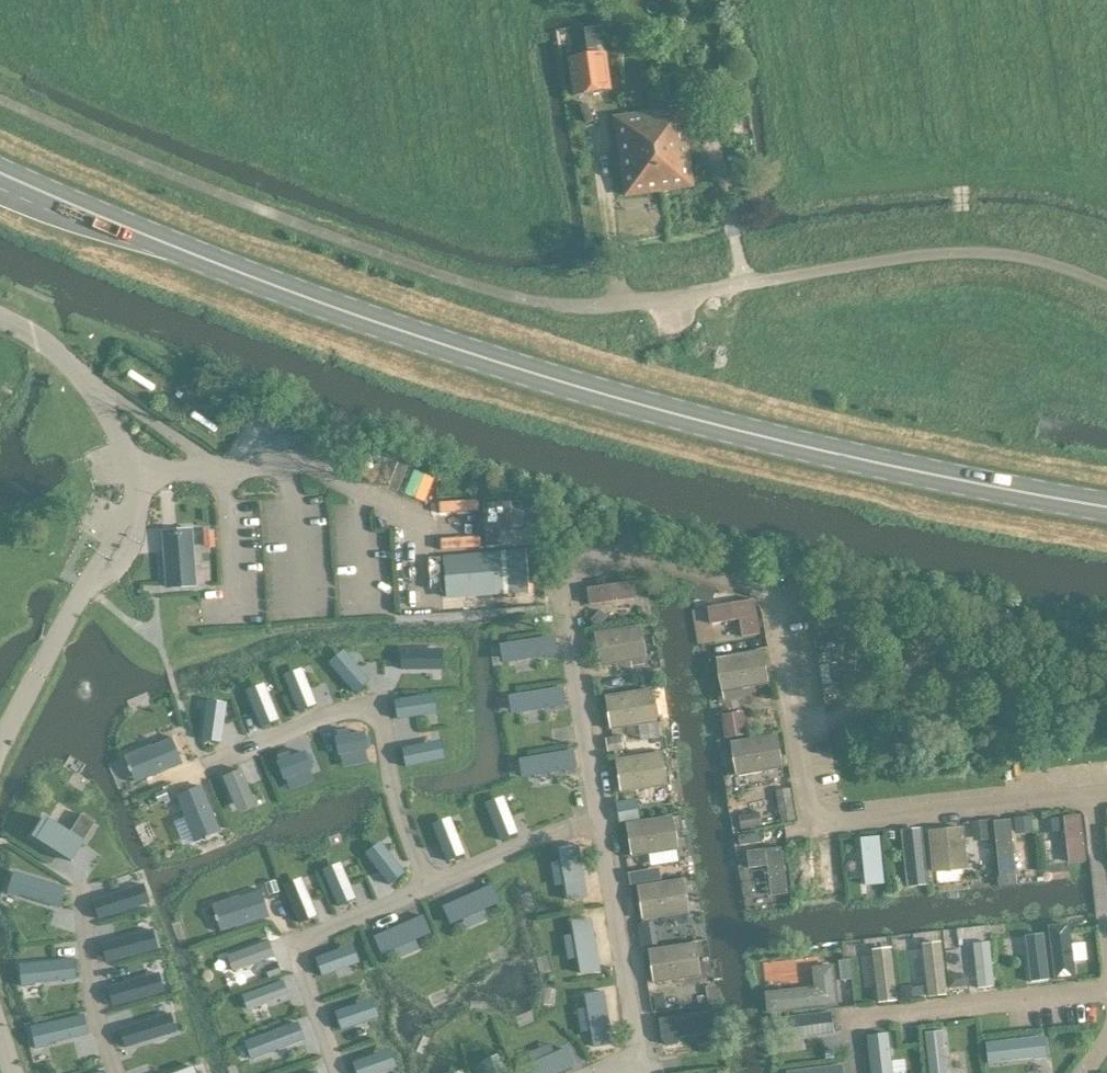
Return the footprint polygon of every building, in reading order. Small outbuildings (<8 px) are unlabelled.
[(576,55),(568,57),(573,95),(610,90),(601,26),(583,28),(587,54),(576,55)] [(704,76),(677,79),(681,106),(708,103),(704,76)] [(661,111),(647,112),(658,190),(692,186),(682,110),(661,114),(661,111)] [(647,112),(614,117),(625,195),(658,190),(647,112)] [(522,500),(482,503),(485,547),(499,545),(498,529),(524,527),(522,500)] [(174,537),(163,538),(167,587),(195,585),(191,531),(174,532),(174,537)] [(526,549),(442,556),(446,597),(529,590),(526,549)] [(634,598),(631,581),(586,588),(588,605),(634,598)] [(697,583),(694,598),(711,602),(715,588),(697,583)] [(707,607),(710,624),(739,619),(742,637),(759,634),(753,599),(707,607)] [(600,609),(590,619),(598,626),(608,616),(600,609)] [(598,668),(643,660),(638,626),(593,634),(598,668)] [(510,642),(513,660),(556,653),(553,635),(510,642)] [(401,649),(401,669),(416,669),(416,666),(433,666),(433,652),(416,652),(416,649),(401,649)] [(716,659),(722,692),(767,684),(762,651),(716,659)] [(346,682),(355,692),(369,680),(359,669),(358,671),(347,658),(337,667),(348,680),(346,682)] [(293,699),(299,711),(316,704),(310,691),(308,692),(302,677),(289,682),(296,698),(293,699)] [(562,687),(519,694),(521,711),(565,704),(562,687)] [(611,731),(656,723),(650,689),(605,697),(611,731)] [(256,714),(261,727),(278,720),(273,706),(271,707),(264,692),(252,697),(258,713),(256,714)] [(394,700),(397,718),(411,716),(411,713),(427,711),(425,698),(408,700),(408,698),(394,700)] [(202,739),(220,742),(222,727),(220,727),(222,711),(209,709),(206,726),(204,726),(202,739)] [(742,715),(723,718),(726,737),(745,733),(742,715)] [(356,751),(357,753),(365,751),(365,750),(367,749),(364,732),(350,734),(349,729),(336,732),(337,737),(335,737),(338,755),(356,751)] [(619,735),(605,738),(607,751),(622,749),(619,735)] [(729,743),(735,777),(782,769),(776,735),(729,743)] [(170,737),(125,756),(130,766),(127,767),(129,772),(132,771),(136,781),(181,762),(170,737)] [(415,745),(401,748),(405,766),(420,763),(419,761),(435,758),(432,744),(415,748),(415,745)] [(532,775),(575,767),(572,750),(529,757),(532,775)] [(277,762),(284,779),(301,772),(301,773),(310,770),(309,769),(311,768),(304,751),(291,757),(289,752),(277,757),(279,761),(277,762)] [(620,794),(665,786),(660,752),(614,760),(620,794)] [(240,769),(222,776),(228,790),(231,789),(237,804),(250,798),(243,783),(246,782),(240,769)] [(201,785),(176,796),(195,841),(205,837),(206,839),(211,837),(210,835),(220,830),(201,785)] [(789,788),(775,790),(781,821),(795,819),(789,788)] [(169,797),(165,789),(154,794),(158,802),(169,797)] [(632,800),(616,803),(619,821),(635,819),(632,800)] [(495,827),(500,840),(517,833),(512,819),(509,820),(503,805),(491,810),(497,826),(495,827)] [(758,812),(738,816),(741,829),(760,825),(758,812)] [(44,818),(32,837),(70,861),(94,823),(81,814),(69,834),(44,818)] [(633,853),(677,847),(672,814),(627,821),(633,853)] [(1085,860),(1080,815),(1063,817),(1068,861),(1085,860)] [(1031,816),(1014,818),(1016,830),(1032,828),(1031,816)] [(1058,817),(1042,819),(1043,832),(1060,830),(1058,817)] [(985,820),(972,822),(973,835),(974,841),(987,839),(986,833),(985,820)] [(993,822),(999,874),(1015,872),(1010,820),(993,822)] [(442,848),(447,861),(464,854),(459,840),(457,841),(451,826),(438,831),(444,847),(442,848)] [(966,867),(962,828),(929,831),(933,870),(966,867)] [(926,883),(920,830),(903,832),(907,876),(906,878),(906,885),(909,887),(916,886),(918,884),(926,883)] [(760,833),(738,836),(739,845),(761,842),(760,833)] [(878,837),(861,838),(865,884),(883,883),(878,837)] [(842,887),(836,841),(818,844),(824,889),(842,887)] [(578,844),(559,848),(561,860),(566,884),(568,899),(587,896),(578,844)] [(770,893),(787,891),(781,848),(746,852),(748,867),(767,865),(770,893)] [(381,874),(390,884),(404,873),(395,861),(393,863),(383,850),(373,859),(383,872),(381,874)] [(332,893),(338,906),(356,899),(350,885),(348,886),(341,871),(328,876),(335,892),(332,893)] [(11,880),(7,892),(19,896),(20,894),(60,907),(66,889),(15,873),(13,881),(11,880)] [(643,917),(688,910),(682,877),(638,883),(643,917)] [(275,880),(265,883),(269,895),(279,891),(275,880)] [(142,884),(92,900),(98,918),(149,902),(142,884)] [(491,885),(443,906),(450,923),(462,918),(484,908),(499,902),(491,885)] [(293,909),(299,922),(316,915),(311,901),(308,902),(302,887),(289,892),(295,908),(293,909)] [(259,890),(213,905),(216,915),(214,916),(216,921),(218,921),(222,931),(268,915),(259,890)] [(422,915),(374,936),(381,953),(393,948),(415,939),(430,932),(422,915)] [(591,918),(572,921),(574,933),(578,957),(581,973),(600,970),(591,918)] [(640,923),(641,944),(651,944),(649,922),(640,923)] [(1067,924),(1049,926),(1055,979),(1073,977),(1067,924)] [(152,929),(101,943),(106,961),(157,948),(152,929)] [(1042,934),(1025,936),(1030,981),(1048,979),(1042,934)] [(269,940),(228,955),(234,970),(274,956),(269,940)] [(656,980),(700,973),(695,940),(651,947),(656,980)] [(989,942),(972,944),(977,987),(994,986),(989,942)] [(946,993),(940,943),(922,945),(928,995),(946,993)] [(879,999),(897,998),(891,947),(874,949),(879,999)] [(315,958),(321,975),(335,970),(334,968),(349,963),(345,950),(329,956),(328,953),(315,958)] [(874,954),(862,955),(863,979),(875,978),(874,954)] [(22,972),(20,973),(21,985),(34,984),(34,982),(76,978),(74,958),(21,964),(22,972)] [(840,959),(842,979),(852,978),(850,958),(840,959)] [(277,962),(264,967),(268,977),(281,972),(277,962)] [(768,1012),(835,1004),(831,966),(813,968),(816,988),(766,993),(768,1012)] [(158,973),(107,987),(112,1005),(163,991),(158,973)] [(961,973),(948,975),(949,987),(967,985),(966,977),(961,973)] [(247,1007),(250,1009),(289,995),(283,980),(245,994),(243,997),(247,1007)] [(604,991),(585,995),(587,1007),(591,1031),(594,1047),(613,1043),(604,991)] [(663,994),(652,996),(654,1009),(665,1007),(663,994)] [(347,1007),(334,1012),(340,1029),(354,1024),(354,1022),(369,1017),(364,1004),(348,1010),(347,1007)] [(717,1032),(714,1011),(659,1019),(662,1039),(667,1045),(677,1043),(680,1037),(717,1032)] [(175,1031),(169,1013),(119,1029),(125,1047),(175,1031)] [(779,1029),(777,1031),(778,1038),(780,1040),(788,1039),(789,1037),(832,1031),(830,1013),(777,1020),(779,1029)] [(84,1014),(32,1027),(34,1035),(32,1035),(35,1048),(48,1045),(47,1043),(88,1033),(84,1014)] [(296,1022),(246,1041),(252,1059),(303,1040),(301,1036),(302,1034),(301,1030),(299,1029),(296,1022)] [(925,1032),(929,1072),(947,1072),(942,1030),(925,1032)] [(867,1035),(872,1072),(891,1072),(887,1033),(867,1035)] [(1042,1036),(985,1043),(987,1063),(1034,1058),(1036,1059),(1044,1058),(1046,1056),(1044,1040),(1042,1038),(1042,1036)] [(517,1069),(519,1072),(556,1072),(573,1066),(566,1048),(554,1053),(532,1063),(517,1069)] [(356,1072),(372,1072),(371,1072),(387,1067),(382,1054),(366,1060),(365,1058),(352,1062),(356,1072)] [(499,1063),(487,1069),(489,1072),(504,1072),(499,1063)]
